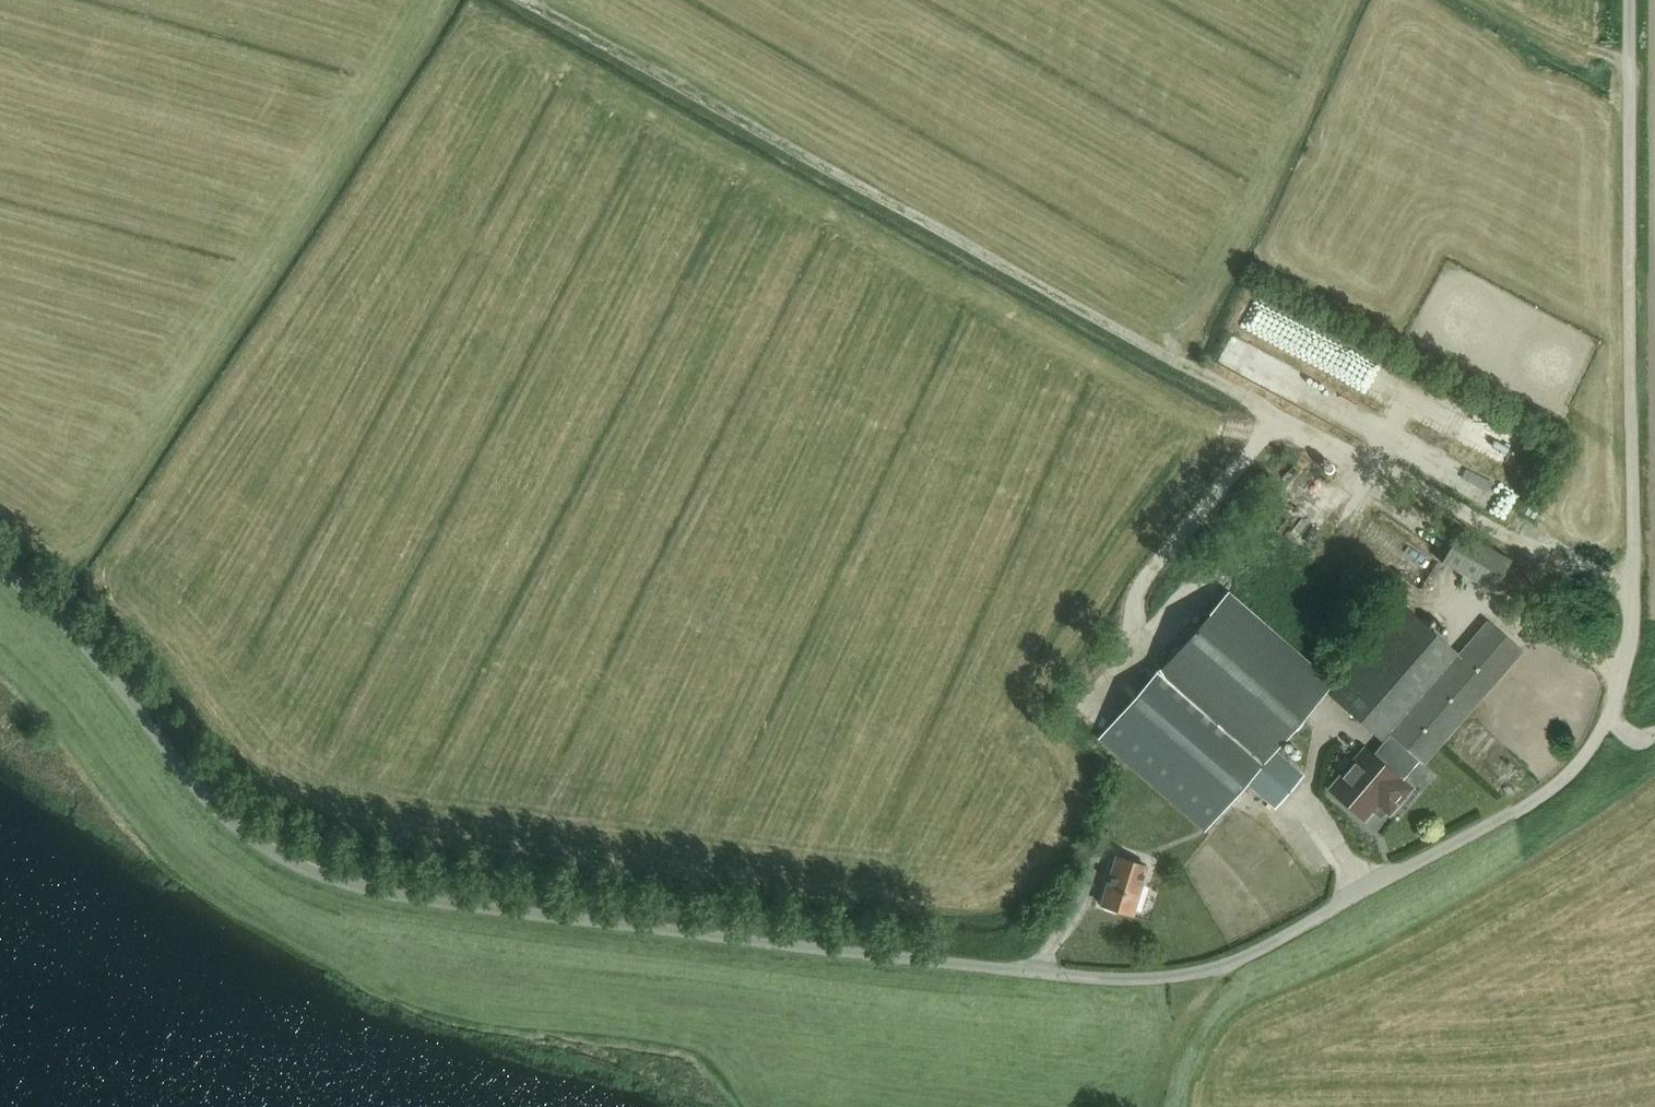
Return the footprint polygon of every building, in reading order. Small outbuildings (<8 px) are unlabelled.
[(1437,437),(1516,472),(1527,448),(1448,412),(1437,437)] [(1510,559),(1458,531),(1441,562),(1492,591),(1510,559)] [(1420,582),(1429,559),(1407,550),(1398,573),(1420,582)] [(1172,654),(1101,736),(1099,739),(1204,830),(1245,783),(1274,808),(1303,776),(1273,750),(1329,685),(1224,594),(1172,654)] [(1418,761),(1422,765),(1522,652),(1487,622),(1459,655),(1405,607),(1329,694),(1383,742),(1372,755),(1365,750),(1330,791),(1363,819),(1384,795),(1395,805),(1410,788),(1401,781),(1418,761)] [(1132,914),(1147,867),(1116,857),(1101,905),(1132,914)]
